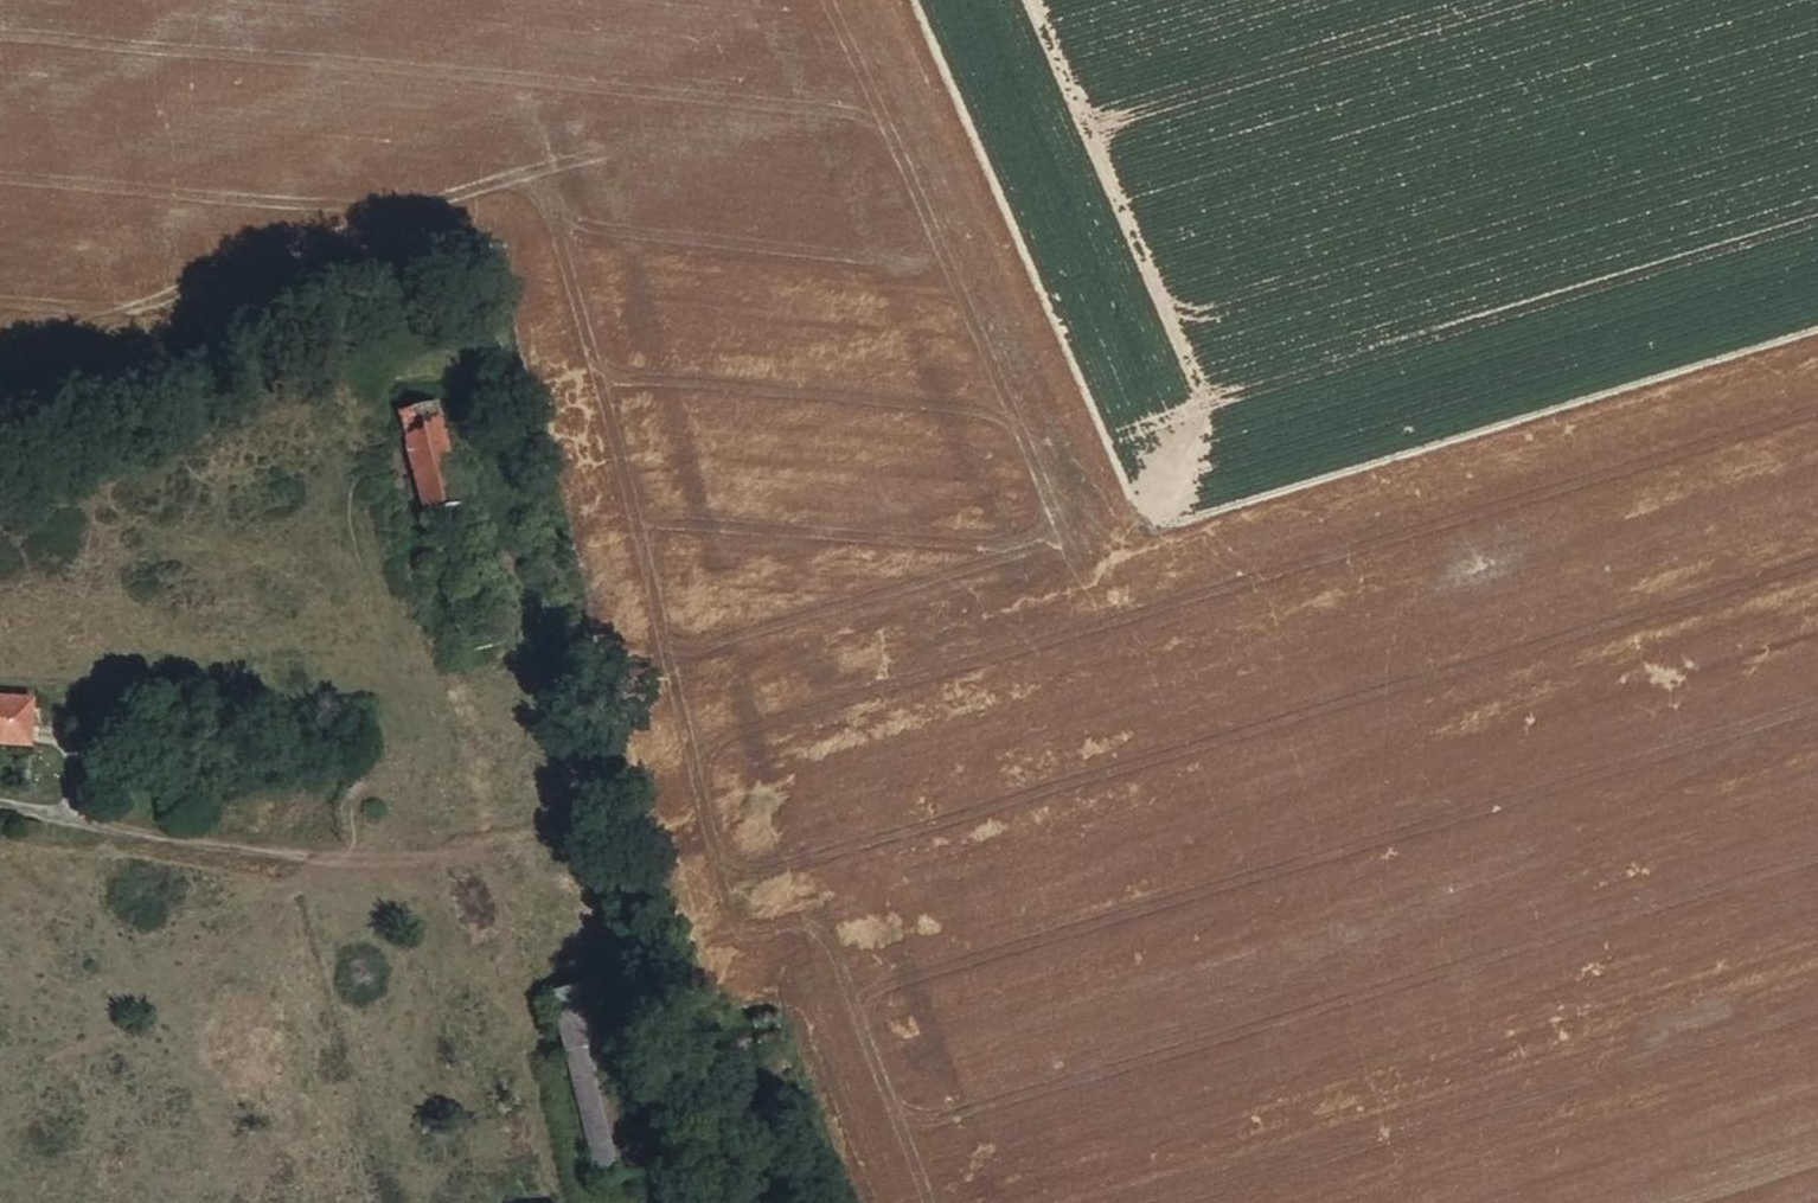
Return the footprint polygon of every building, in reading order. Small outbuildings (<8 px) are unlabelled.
[(440,407),(401,417),(463,665),(512,653),(476,507),(465,509),(440,407)] [(0,697),(0,744),(24,745),(28,700),(0,697)] [(605,1047),(562,1057),(596,1194),(605,1192),(630,1185),(639,1183),(638,1179),(614,1083),(605,1047)] [(614,1083),(638,1179),(657,1174),(634,1078),(614,1083)]
